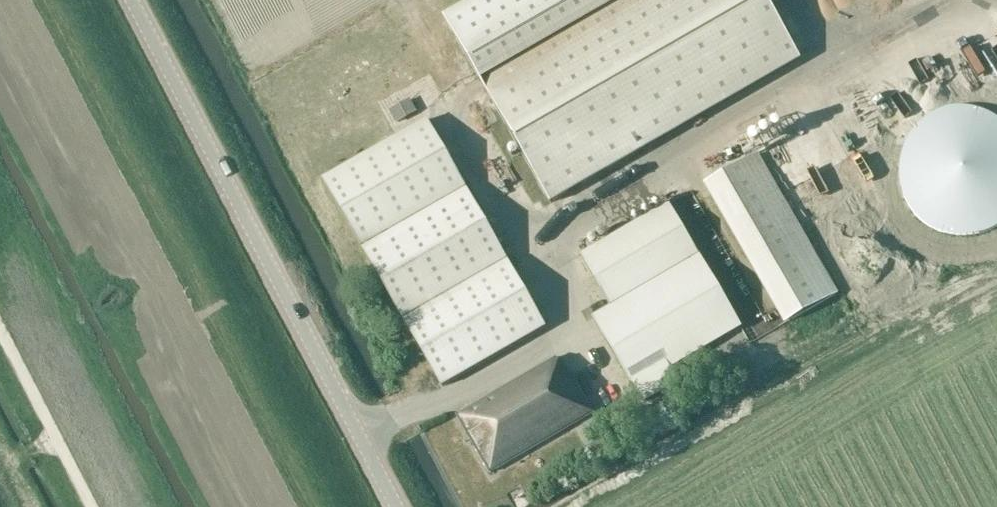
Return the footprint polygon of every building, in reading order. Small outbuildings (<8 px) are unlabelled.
[(627,0),(481,0),(446,20),(482,83),(627,0)] [(801,59),(767,0),(627,0),(482,83),(550,203),(801,59)] [(888,16),(916,0),(878,0),(888,16)] [(410,100),(390,111),(397,123),(417,112),(410,100)] [(900,171),(900,177),(901,182),(902,188),(904,193),(906,198),(909,203),(912,208),(915,212),(919,217),(923,220),(928,224),(932,227),(937,229),(942,232),(948,233),(953,234),(959,235),(964,235),(970,235),(976,234),(981,233),(986,232),(992,229),(996,227),(996,116),(992,113),(986,111),(981,109),(976,108),(970,107),(964,107),(959,107),(953,108),(948,109),(943,111),(937,113),(932,116),(928,119),(923,122),(919,126),(915,130),(912,134),(909,139),(906,144),(904,149),(902,155),(901,160),(900,166),(900,171)] [(800,132),(816,120),(810,111),(793,123),(800,132)] [(428,120),(323,180),(363,250),(468,190),(428,120)] [(831,163),(826,147),(815,150),(819,166),(831,163)] [(703,185),(785,328),(841,296),(757,151),(703,185)] [(468,190),(363,250),(403,319),(508,259),(468,190)] [(670,369),(741,327),(700,257),(669,206),(581,258),(612,309),(594,320),(634,389),(635,389),(643,403),(678,383),(670,369)] [(508,259),(403,319),(442,387),(546,327),(508,259)] [(458,417),(492,473),(594,413),(571,374),(568,375),(556,358),(458,417)]
